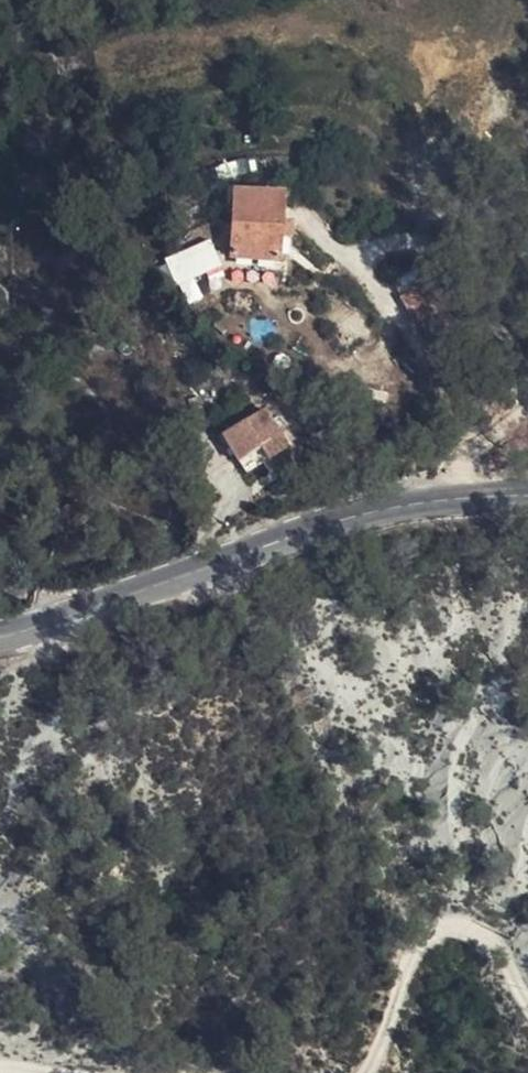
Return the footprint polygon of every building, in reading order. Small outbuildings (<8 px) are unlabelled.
[(275,242),(273,221),(271,199),(269,177),(224,176),(227,242),(275,242)] [(271,199),(273,221),(287,221),(285,199),(271,199)] [(195,275),(221,266),(212,239),(166,254),(184,304),(203,297),(195,275)] [(191,451),(198,473),(225,464),(231,484),(252,477),(239,436),(191,451)]
